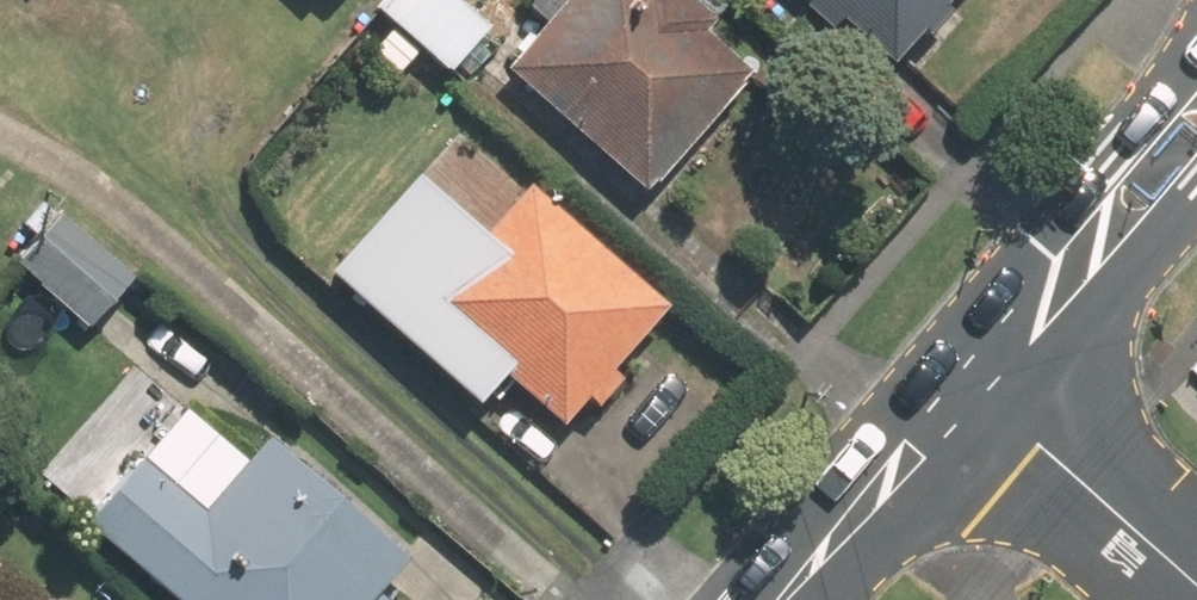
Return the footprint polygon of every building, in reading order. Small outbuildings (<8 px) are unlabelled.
[(378,12),(447,75),(488,30),(455,0),(389,0),(378,12)] [(505,69),(643,194),(654,182),(656,185),(744,88),(742,86),(750,77),(704,36),(714,26),(686,0),(568,0),(545,25),(505,69)] [(545,25),(568,0),(517,0),(545,25)] [(806,8),(831,30),(839,22),(891,68),(920,35),(926,40),(950,13),(944,7),(950,0),(814,0),(806,8)] [(609,371),(666,309),(533,188),(487,238),(419,176),(329,274),(475,407),(501,378),(566,438),(619,381),(609,371)] [(52,205),(0,271),(0,309),(76,369),(146,280),(52,205)] [(82,525),(168,599),(383,599),(377,594),(404,563),(264,440),(199,514),(138,461),(82,525)]
